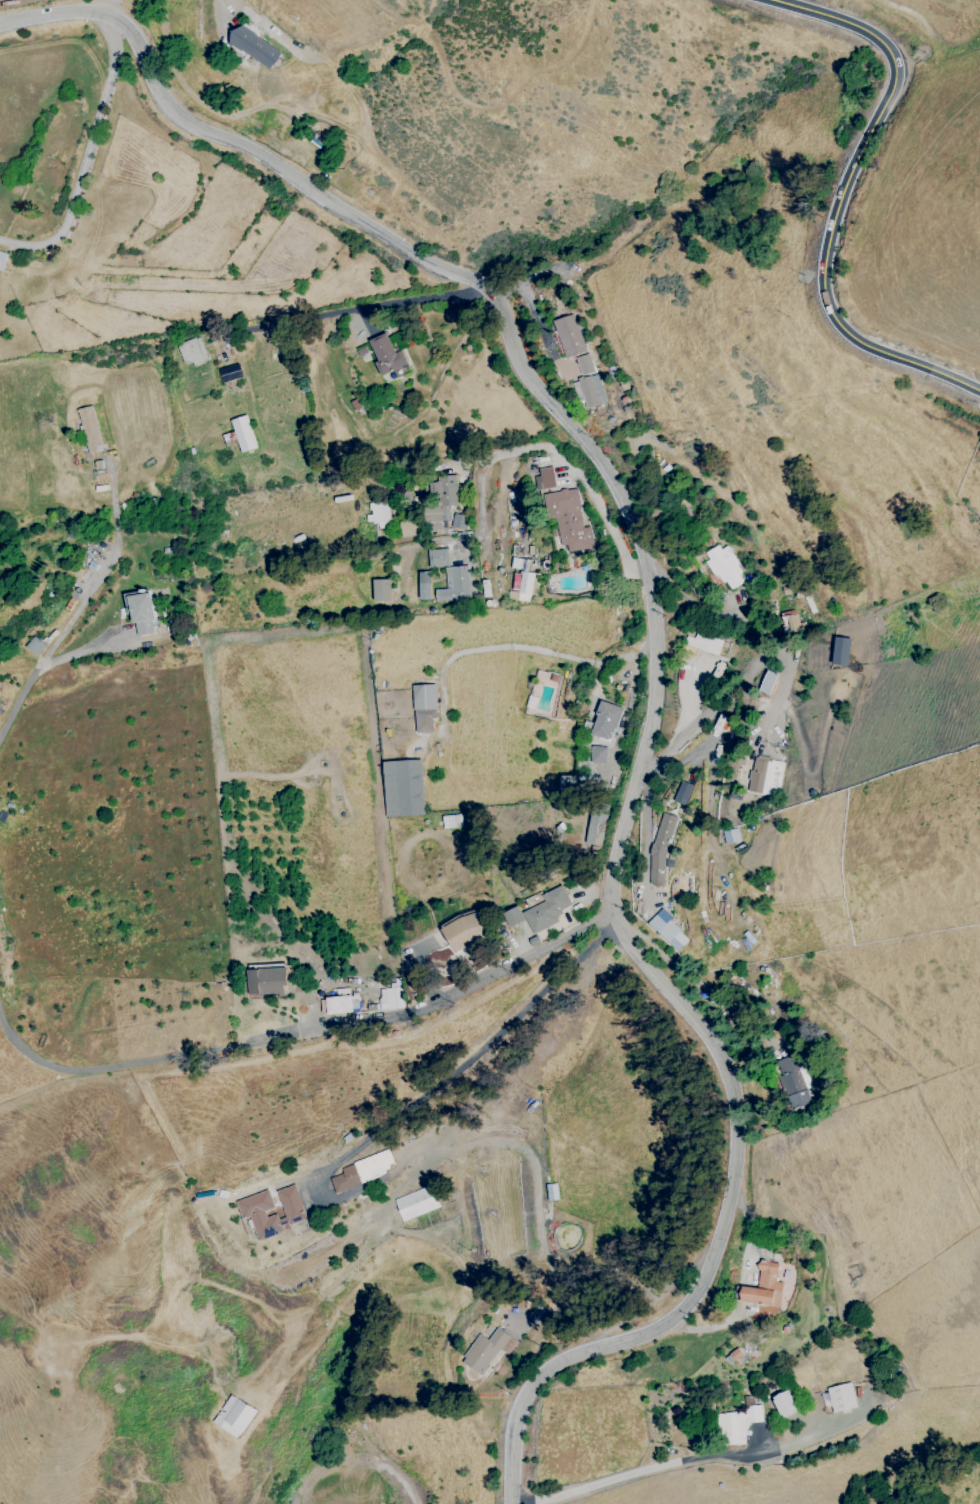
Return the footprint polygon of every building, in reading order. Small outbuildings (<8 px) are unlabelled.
[(271,69),(282,51),(238,25),(228,43),(271,69)] [(552,321),(565,358),(586,351),(572,314),(552,321)] [(367,342),(384,376),(408,364),(401,350),(395,353),(385,333),(367,342)] [(207,363),(200,337),(178,343),(184,365),(193,362),(194,366),(207,363)] [(605,403),(589,353),(575,358),(582,379),(572,382),(578,400),(584,399),(587,409),(605,403)] [(242,377),(238,363),(218,369),(222,383),(242,377)] [(88,454),(102,450),(92,406),(77,409),(88,454)] [(257,449),(247,415),(231,420),(234,432),(223,435),(226,446),(239,443),(242,453),(257,449)] [(555,488),(553,467),(536,469),(538,490),(555,488)] [(447,528),(447,521),(451,521),(450,506),(458,506),(457,475),(437,476),(437,482),(428,483),(429,504),(424,504),(425,529),(447,528)] [(578,488),(543,494),(548,518),(556,517),(561,550),(588,546),(578,488)] [(378,528),(390,527),(387,501),(369,504),(372,523),(377,523),(378,528)] [(467,516),(453,514),(451,528),(464,530),(467,516)] [(402,538),(419,534),(415,517),(398,521),(402,538)] [(705,555),(727,592),(743,582),(738,575),(743,573),(725,543),(705,555)] [(448,566),(448,549),(428,550),(429,567),(448,566)] [(445,567),(446,589),(435,589),(436,602),(469,600),(468,566),(445,567)] [(430,572),(419,572),(420,600),(431,600),(430,572)] [(530,595),(535,595),(538,574),(515,572),(512,590),(519,591),(518,600),(529,602),(530,595)] [(373,601),(390,601),(390,579),(373,579),(373,601)] [(150,593),(129,596),(135,636),(156,633),(150,593)] [(800,629),(794,609),(779,614),(785,634),(800,629)] [(714,663),(722,641),(696,632),(689,654),(714,663)] [(25,647),(37,656),(46,644),(34,636),(25,647)] [(759,691),(769,695),(777,675),(767,670),(759,691)] [(414,685),(415,733),(433,733),(432,719),(436,719),(435,684),(414,685)] [(611,741),(622,708),(601,701),(590,734),(611,741)] [(591,763),(606,763),(607,747),(592,746),(591,763)] [(783,761),(754,756),(747,791),(776,796),(783,761)] [(385,817),(423,815),(421,760),(383,761),(385,817)] [(673,801),(684,806),(693,785),(682,781),(673,801)] [(599,847),(606,816),(591,813),(584,843),(599,847)] [(646,882),(661,885),(677,817),(661,813),(646,882)] [(723,831),(725,844),(740,841),(738,828),(723,831)] [(533,935),(559,922),(555,914),(572,906),(562,885),(541,895),(544,902),(534,907),(530,898),(526,900),(530,908),(522,911),(533,935)] [(503,912),(508,926),(524,921),(519,907),(503,912)] [(441,926),(452,952),(487,937),(477,912),(441,926)] [(677,952),(689,939),(668,920),(665,923),(656,915),(648,923),(677,952)] [(286,968),(248,969),(249,995),(284,994),(283,987),(287,987),(286,968)] [(361,1011),(360,996),(326,997),(327,1013),(361,1011)] [(797,1055),(777,1060),(781,1076),(779,1077),(784,1096),(788,1094),(792,1109),(809,1105),(797,1055)] [(329,1178),(335,1193),(388,1173),(386,1166),(393,1163),(388,1150),(339,1167),(341,1174),(329,1178)] [(268,1190),(236,1201),(242,1220),(250,1217),(257,1238),(307,1222),(294,1185),(275,1191),(282,1212),(267,1217),(265,1211),(274,1208),(268,1190)] [(402,1221),(439,1207),(431,1185),(394,1199),(402,1221)] [(740,1301),(779,1306),(782,1282),(776,1281),(778,1264),(760,1261),(756,1288),(742,1286),(740,1301)] [(480,1334),(460,1361),(480,1376),(499,1350),(506,1355),(517,1341),(497,1327),(488,1340),(480,1334)] [(828,1387),(832,1412),(856,1408),(852,1383),(828,1387)] [(797,1410),(786,1390),(771,1398),(782,1419),(797,1410)] [(213,1422),(239,1439),(257,1411),(231,1395),(213,1422)] [(716,1411),(719,1446),(746,1444),(745,1423),(761,1422),(760,1408),(716,1411)]
